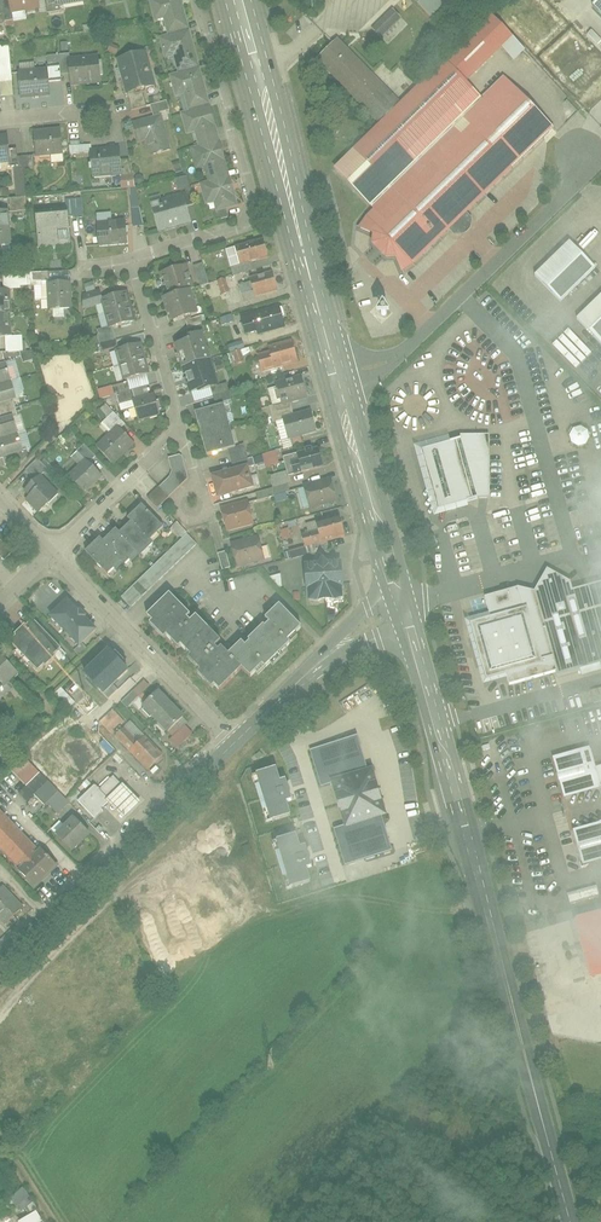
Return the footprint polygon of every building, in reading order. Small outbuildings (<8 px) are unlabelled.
[(10,14),(40,9),(38,0),(8,0),(10,14)] [(155,21),(164,19),(169,35),(160,37),(165,57),(174,55),(179,73),(170,75),(176,98),(185,96),(189,111),(181,113),(187,133),(196,131),(200,144),(191,147),(197,168),(205,166),(208,181),(200,183),(206,204),(214,202),(216,211),(238,205),(182,0),(149,0),(155,21)] [(430,17),(448,0),(413,0),(430,17)] [(593,6),(600,14),(600,0),(598,0),(593,6)] [(392,9),(372,28),(387,43),(407,24),(392,9)] [(377,127),(334,168),(371,206),(482,98),(468,84),(514,39),(492,16),(400,106),(337,42),(315,64),(377,127)] [(142,51),(117,59),(127,96),(153,88),(142,51)] [(101,84),(99,55),(67,58),(69,87),(101,84)] [(46,68),(17,72),(21,100),(50,96),(46,68)] [(371,206),(354,223),(405,275),(555,128),(504,76),(482,98),(371,206)] [(163,113),(132,123),(138,143),(147,140),(153,158),(174,152),(163,113)] [(63,155),(60,130),(34,132),(36,157),(63,155)] [(9,139),(0,139),(0,163),(11,163),(9,139)] [(119,149),(91,151),(93,178),(121,175),(119,149)] [(33,171),(32,156),(18,156),(19,167),(14,167),(16,196),(26,195),(25,172),(33,171)] [(121,176),(122,189),(135,187),(133,174),(121,176)] [(188,176),(176,178),(178,190),(190,188),(188,176)] [(150,203),(158,233),(191,224),(183,194),(150,203)] [(10,198),(11,212),(27,211),(26,197),(10,198)] [(143,225),(142,208),(133,208),(135,225),(143,225)] [(10,246),(7,212),(0,213),(0,247),(10,246)] [(68,213),(36,216),(40,249),(71,246),(68,213)] [(129,244),(128,223),(98,225),(99,246),(129,244)] [(268,257),(263,240),(237,247),(241,264),(268,257)] [(557,240),(534,262),(538,266),(561,244),(557,240)] [(568,243),(537,274),(563,300),(594,269),(568,243)] [(204,263),(195,265),(199,287),(209,285),(204,263)] [(183,266),(160,274),(168,297),(163,299),(171,324),(193,316),(184,292),(191,289),(183,266)] [(277,290),(272,273),(251,279),(256,296),(277,290)] [(86,291),(95,290),(94,283),(85,283),(86,291)] [(70,284),(47,285),(48,309),(71,308),(70,284)] [(0,291),(0,336),(13,335),(10,291),(0,291)] [(132,321),(124,294),(102,300),(110,328),(132,321)] [(578,318),(600,341),(600,295),(578,318)] [(285,328),(279,307),(241,317),(246,334),(257,331),(258,335),(285,328)] [(218,384),(202,334),(174,343),(190,393),(218,384)] [(299,362),(293,340),(268,347),(270,353),(259,356),(264,372),(299,362)] [(137,345),(114,352),(122,382),(145,375),(137,345)] [(26,452),(15,416),(11,402),(17,400),(11,382),(13,381),(7,361),(0,364),(0,460),(26,452)] [(307,396),(302,376),(276,384),(282,404),(307,396)] [(162,415),(157,393),(133,400),(139,422),(162,415)] [(224,404),(196,411),(207,455),(235,448),(224,404)] [(317,431),(311,410),(284,418),(291,440),(317,431)] [(118,426),(96,446),(111,463),(134,443),(118,426)] [(458,445),(423,456),(438,511),(474,501),(486,501),(485,438),(459,439),(458,445)] [(322,465),(318,449),(297,455),(298,461),(292,462),(294,472),(322,465)] [(149,498),(159,508),(193,474),(175,456),(168,463),(176,470),(149,498)] [(102,477),(86,460),(70,475),(86,492),(102,477)] [(249,465),(211,476),(217,499),(255,489),(249,465)] [(33,495),(26,502),(39,516),(58,498),(34,471),(22,482),(33,495)] [(270,475),(274,495),(291,492),(288,472),(270,475)] [(337,502),(330,479),(304,486),(310,510),(337,502)] [(272,489),(256,493),(258,500),(274,495),(272,489)] [(248,500),(219,508),(226,533),(255,525),(248,500)] [(100,540),(86,553),(108,577),(122,564),(124,566),(137,555),(141,559),(155,546),(151,542),(164,530),(142,506),(128,520),(132,524),(120,535),(116,531),(103,544),(100,540)] [(344,537),(339,517),(314,523),(316,532),(303,536),(305,548),(322,544),(321,542),(344,537)] [(184,538),(121,596),(131,607),(174,568),(179,574),(204,551),(177,522),(173,526),(184,538)] [(258,537),(230,544),(236,567),(264,560),(258,537)] [(227,552),(218,554),(223,570),(231,568),(227,552)] [(341,565),(304,566),(304,588),(308,588),(308,604),(345,603),(345,585),(341,586),(341,565)] [(475,623),(488,673),(505,668),(508,682),(556,669),(558,675),(600,663),(600,583),(573,591),(570,583),(549,572),(537,593),(521,589),(488,598),(494,618),(475,623)] [(191,620),(171,599),(148,620),(154,626),(151,628),(165,643),(168,640),(179,652),(182,649),(192,660),(189,663),(201,675),(199,677),(212,692),(215,689),(221,694),(243,673),(251,681),(264,669),(266,672),(291,647),(289,645),(303,632),(281,609),(266,623),(270,627),(266,631),(265,630),(249,645),(250,646),(245,651),(242,647),(230,659),(222,650),(218,653),(216,651),(222,645),(198,620),(192,626),(188,622),(191,620)] [(100,631),(68,600),(50,618),(82,649),(100,631)] [(34,621),(10,643),(37,673),(61,650),(34,621)] [(127,671),(109,653),(85,677),(104,695),(127,671)] [(16,673),(0,656),(0,687),(16,673)] [(67,707),(73,702),(61,688),(55,693),(67,707)] [(600,700),(600,689),(593,690),(594,701),(600,700)] [(187,720),(160,693),(143,709),(170,737),(187,720)] [(124,729),(115,738),(149,772),(163,758),(143,738),(138,743),(124,729)] [(70,759),(48,781),(60,792),(95,755),(70,731),(56,746),(70,759)] [(360,738),(312,753),(323,788),(336,784),(348,826),(335,830),(346,866),(394,852),(384,818),(388,816),(375,773),(371,774),(360,738)] [(554,757),(565,798),(600,788),(600,768),(597,769),(590,747),(554,757)] [(29,801),(35,795),(45,806),(60,792),(48,781),(27,758),(14,771),(28,786),(21,793),(29,801)] [(275,766),(255,772),(270,819),(291,813),(286,800),(292,798),(285,777),(279,779),(275,766)] [(97,787),(79,803),(95,820),(104,811),(102,809),(107,804),(122,821),(140,805),(115,777),(100,791),(97,787)] [(0,811),(0,850),(36,887),(55,868),(0,811)] [(90,834),(74,817),(56,835),(73,852),(90,834)] [(574,830),(584,866),(600,862),(600,823),(574,830)] [(295,831),(275,838),(290,885),(310,878),(306,865),(311,863),(305,842),(299,844),(295,831)] [(598,897),(596,888),(569,892),(570,902),(598,897)] [(20,911),(0,890),(0,919),(6,925),(20,911)] [(574,920),(591,978),(600,975),(600,912),(574,920)] [(10,1198),(21,1211),(33,1201),(23,1188),(10,1198)]
